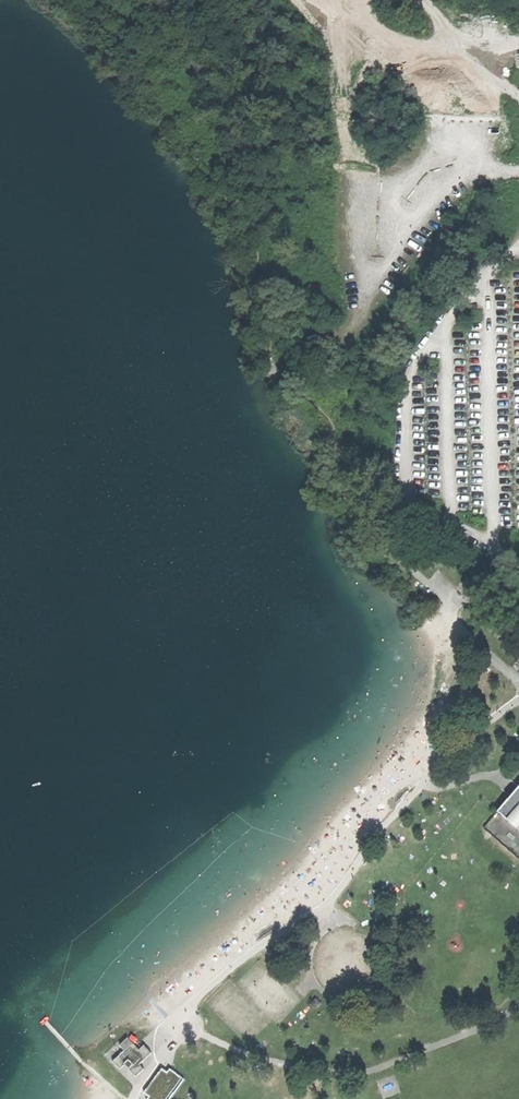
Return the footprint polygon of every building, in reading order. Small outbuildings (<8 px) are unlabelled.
[(515,791),(497,812),(518,831),(518,787),(515,791)] [(120,1046),(124,1050),(112,1062),(120,1070),(125,1065),(136,1077),(145,1068),(146,1069),(159,1057),(146,1043),(137,1048),(128,1038),(120,1046)] [(161,1069),(143,1093),(146,1098),(153,1098),(167,1074),(161,1069)] [(168,1072),(167,1074),(154,1098),(170,1098),(184,1080),(169,1070),(168,1072)]
